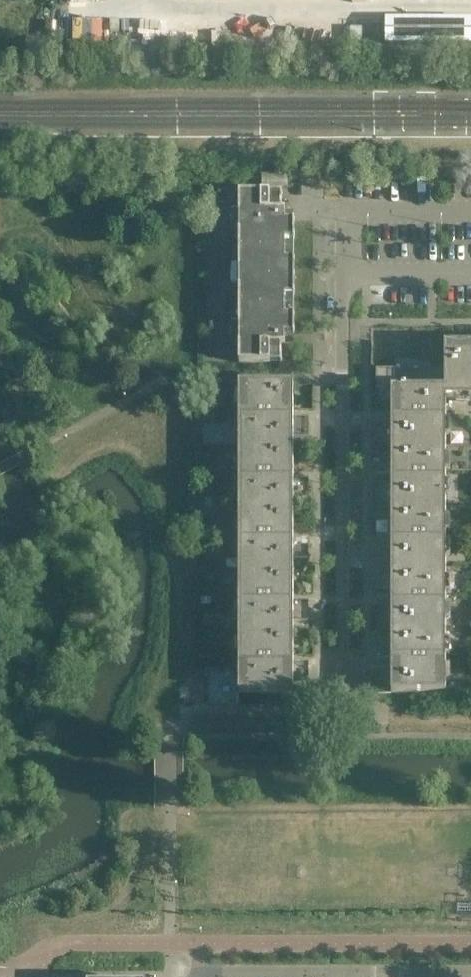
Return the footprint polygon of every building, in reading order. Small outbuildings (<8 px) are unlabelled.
[(96,39),(139,40),(140,12),(97,11),(96,39)] [(470,44),(470,17),(401,16),(401,44),(470,44)] [(288,187),(288,176),(288,175),(262,174),(261,187),(288,187)] [(295,296),(295,260),(285,260),(285,240),(295,240),(295,221),(285,221),(285,212),(285,211),(282,211),(282,193),(239,193),(239,363),(282,363),(282,345),(285,345),(285,344),(285,335),(295,335),(295,316),(285,316),(285,296),(295,296)] [(456,345),(456,349),(447,349),(447,345),(445,345),(445,370),(446,370),(446,399),(470,399),(470,345),(456,345)] [(446,446),(446,399),(446,370),(445,370),(377,370),(376,389),(392,389),(392,391),(396,391),(396,398),(392,399),(392,437),(396,437),(396,445),(392,445),(392,446),(446,446)] [(294,421),(294,414),(294,395),(289,395),(289,386),(294,386),(294,384),(239,384),(239,447),(294,447),(294,445),(289,445),(289,437),(309,437),(309,418),(298,418),(298,421),(294,421)] [(446,508),(446,446),(392,446),(392,447),(396,447),(396,456),(376,456),(376,475),(387,475),(387,471),(392,471),(392,498),(396,498),(396,506),(392,506),(392,508),(446,508)] [(294,483),(294,475),(294,456),(289,456),(289,448),(294,448),(294,447),(239,447),(239,508),(294,508),(294,507),(289,507),(289,498),(309,498),(309,479),(298,479),(298,483),(294,483)] [(294,544),(294,536),(294,517),(289,517),(289,509),(294,509),(294,508),(239,508),(239,569),(294,569),(294,568),(289,568),(289,559),(309,559),(309,540),(298,540),(298,544),(294,544)] [(446,631),(446,568),(446,508),(392,508),(392,509),(396,509),(396,517),(376,517),(376,536),(387,536),(387,533),(392,533),(391,571),(396,571),(396,579),(376,579),(376,598),(387,598),(387,595),(391,595),(391,631),(446,631)] [(294,606),(294,598),(294,579),(289,579),(289,570),(294,570),(294,569),(239,569),(239,631),(294,631),(294,630),(289,630),(289,621),(309,621),(309,602),(298,602),(298,606),(294,606)] [(294,667),(294,659),(294,640),(289,640),(289,632),(294,632),(294,631),(239,631),(239,693),(294,693),(294,691),(289,691),(289,682),(309,682),(309,663),(298,663),(298,667),(294,667)] [(446,693),(446,654),(446,631),(391,631),(391,640),(376,641),(376,659),(387,659),(387,656),(391,656),(391,682),(396,682),(396,691),(391,691),(391,693),(446,693)]
